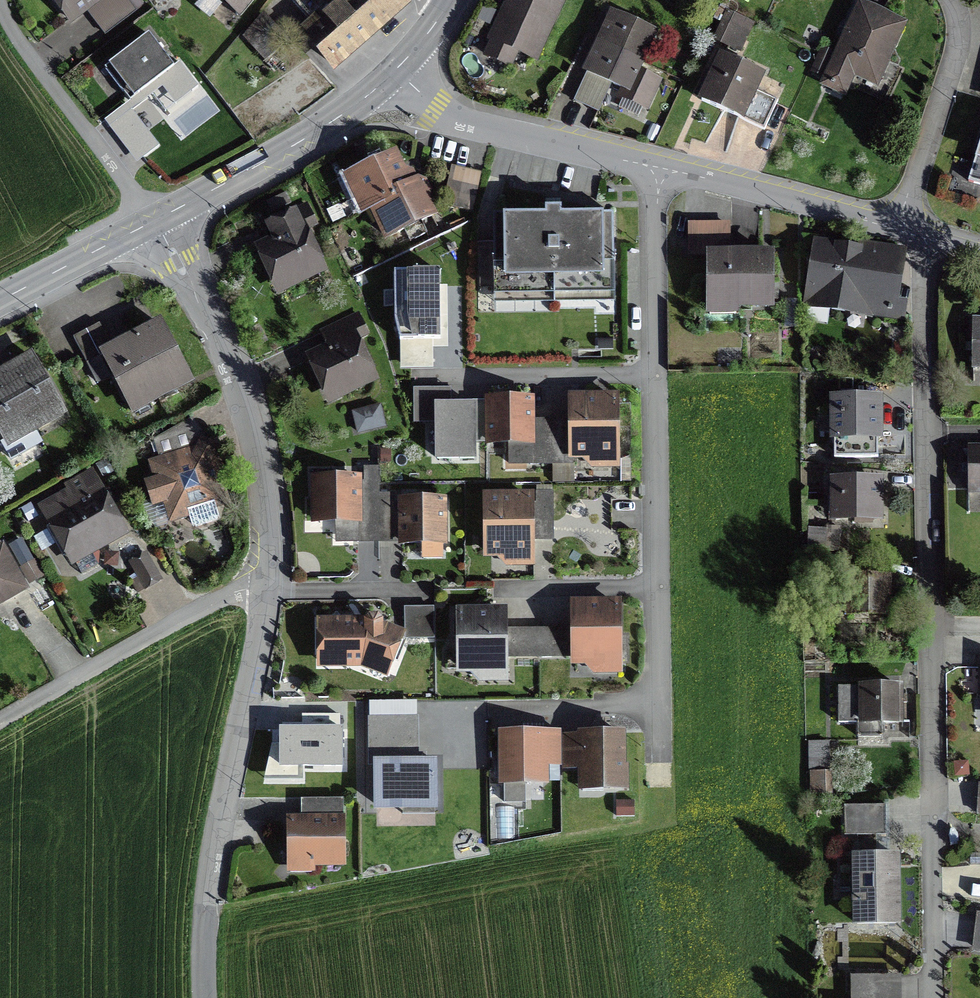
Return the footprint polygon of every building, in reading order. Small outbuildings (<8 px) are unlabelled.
[(68,21),(96,0),(52,0),(68,21)] [(237,12),(234,16),(235,17),(250,0),(223,0),(237,12)] [(340,6),(306,37),(332,67),(402,6),(396,0),(334,0),(340,6)] [(491,41),(534,60),(561,0),(517,0),(510,16),(505,14),(502,16),(491,41)] [(899,27),(859,9),(834,64),(874,82),(899,27)] [(716,40),(740,51),(751,26),(728,15),(716,40)] [(604,38),(600,46),(598,52),(587,74),(622,91),(620,95),(645,107),(656,83),(633,72),(637,63),(645,45),(650,46),(652,35),(614,17),(604,38)] [(147,36),(103,70),(128,103),(172,69),(147,36)] [(721,59),(701,102),(759,129),(771,103),(751,93),(759,76),(721,59)] [(967,183),(979,187),(979,139),(967,183)] [(430,199),(432,192),(427,180),(417,177),(414,171),(406,169),(404,166),(396,150),(343,176),(362,216),(370,213),(384,242),(438,217),(431,202),(430,199)] [(481,173),(451,166),(442,204),(472,211),(481,173)] [(253,245),(278,295),(329,271),(309,230),(319,225),(307,202),(294,208),(286,192),(265,202),(273,218),(264,223),(270,236),(253,245)] [(612,216),(492,217),(493,287),(613,286),(612,216)] [(706,250),(731,250),(730,221),(688,222),(688,256),(706,256),(706,250)] [(899,300),(908,248),(862,241),(862,245),(814,238),(803,307),(905,323),(909,302),(899,300)] [(774,310),(774,250),(765,250),(731,250),(706,250),(706,256),(706,315),(739,315),(739,310),(774,310)] [(433,348),(448,348),(448,323),(448,286),(440,285),(440,271),(393,271),(394,320),(399,341),(400,370),(434,368),(433,348)] [(326,344),(305,354),(328,405),(380,381),(361,339),(370,336),(359,311),(319,329),(326,344)] [(110,344),(99,323),(73,336),(97,384),(112,377),(132,415),(195,383),(161,318),(110,344)] [(971,322),(971,368),(979,368),(979,323),(971,322)] [(613,349),(613,338),(597,338),(597,349),(613,349)] [(7,449),(68,416),(32,351),(13,361),(0,368),(0,436),(7,449)] [(434,403),(452,402),(452,387),(413,387),(413,423),(434,423),(434,403)] [(620,468),(620,393),(567,393),(567,419),(568,459),(574,459),(583,460),(591,468),(620,468)] [(883,394),(828,395),(829,440),(833,440),(833,458),(878,457),(878,440),(884,440),(883,394)] [(535,419),(535,396),(484,396),(484,400),(484,443),(484,446),(508,446),(535,445),(535,419)] [(472,400),(472,402),(475,402),(476,443),(484,443),(484,400),(472,400)] [(476,443),(475,402),(472,402),(452,402),(434,403),(434,423),(434,461),(476,461),(476,443)] [(357,434),(386,427),(380,403),(351,410),(357,434)] [(567,419),(535,419),(535,445),(508,446),(508,465),(552,465),(552,482),(574,482),(574,459),(568,459),(567,419)] [(156,472),(158,481),(147,485),(153,503),(153,504),(162,501),(167,516),(174,520),(186,516),(188,521),(193,524),(214,517),(216,512),(214,504),(216,504),(220,496),(208,461),(211,456),(198,449),(195,453),(160,465),(156,472)] [(390,462),(391,449),(381,449),(381,462),(390,462)] [(966,450),(967,493),(968,493),(968,490),(979,490),(979,450),(966,450)] [(398,543),(397,504),(394,504),(394,493),(380,493),(380,466),(363,466),(364,481),(362,481),(363,523),(335,524),(335,543),(398,543)] [(68,493),(40,509),(67,557),(90,544),(93,549),(122,532),(89,474),(66,487),(68,493)] [(362,475),(310,475),(311,524),(335,524),(363,523),(362,481),(362,475)] [(829,476),(830,522),(883,522),(883,476),(829,476)] [(482,491),(482,558),(497,558),(505,566),(535,566),(534,541),(534,503),(534,491),(482,491)] [(536,503),(534,503),(534,541),(554,541),(553,491),(536,491),(536,503)] [(447,497),(397,497),(397,504),(398,543),(398,546),(421,546),(422,558),(443,558),(443,546),(448,546),(447,497)] [(808,528),(807,552),(840,553),(841,526),(827,526),(826,528),(808,528)] [(9,545),(30,585),(45,577),(24,538),(9,545)] [(0,544),(0,608),(31,591),(4,542),(0,544)] [(131,581),(139,594),(163,580),(146,551),(128,562),(137,577),(131,581)] [(103,566),(118,567),(119,553),(104,552),(103,566)] [(885,579),(848,579),(848,615),(885,615),(885,579)] [(622,673),(621,599),(570,599),(570,625),(570,658),(570,666),(585,666),(592,674),(622,673)] [(434,639),(434,607),(404,606),(404,630),(407,631),(405,636),(405,639),(434,639)] [(507,606),(455,607),(456,674),(471,673),(477,682),(508,681),(508,659),(508,628),(507,606)] [(405,636),(407,631),(404,630),(383,622),(383,620),(378,615),(369,615),(367,617),(315,617),(316,669),(361,668),(388,677),(405,636)] [(570,658),(570,625),(553,625),(553,628),(508,628),(508,659),(570,658)] [(903,725),(903,717),(907,717),(907,696),(904,696),(904,684),(858,684),(858,687),(838,687),(838,723),(857,723),(857,737),(883,737),(883,725),(903,725)] [(373,760),(427,759),(427,753),(420,753),(419,716),(417,716),(417,701),(369,701),(369,717),(367,717),(367,767),(373,767),(373,760)] [(273,724),(261,784),(304,784),(305,770),(346,771),(345,725),(273,724)] [(561,729),(497,731),(498,786),(503,786),(503,804),(526,803),(526,786),(549,785),(549,766),(562,766),(561,734),(561,729)] [(625,730),(577,731),(577,734),(561,734),(562,766),(562,769),(578,769),(578,791),(629,790),(629,764),(626,764),(625,730)] [(809,795),(833,795),(833,771),(831,771),(831,741),(809,741),(809,795)] [(373,813),(438,812),(437,759),(427,759),(373,760),(373,767),(373,813)] [(300,815),(286,815),(287,873),(315,872),(315,868),(346,867),(345,815),(343,815),(343,799),(300,799),(300,815)] [(634,817),(634,801),(616,801),(615,817),(634,817)] [(885,835),(884,805),(844,805),(845,835),(885,835)] [(902,928),(901,854),(852,854),(852,928),(902,928)] [(901,975),(850,976),(850,997),(902,997),(901,975)]
